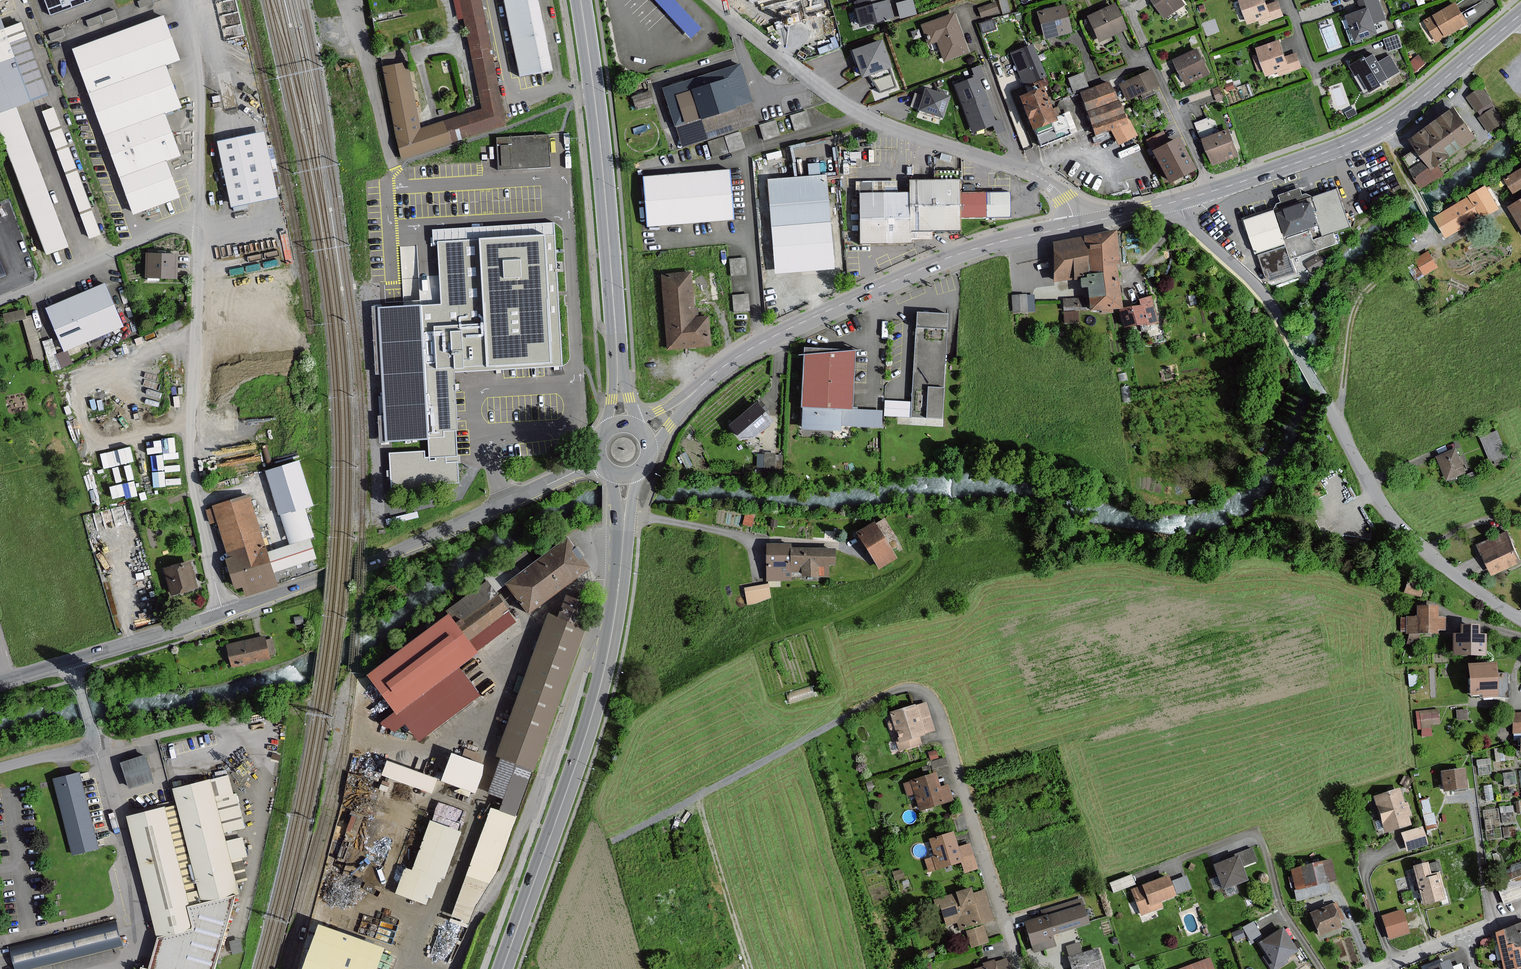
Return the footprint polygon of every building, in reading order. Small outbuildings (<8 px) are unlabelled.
[(52,13),(88,0),(47,0),(52,13)] [(406,62),(383,66),(402,158),(505,124),(481,0),(454,0),(458,20),(463,19),(481,109),(421,128),(406,62)] [(510,26),(541,20),(537,0),(504,0),(510,26)] [(689,37),(699,28),(674,0),(654,0),(689,37)] [(886,0),(879,0),(855,6),(850,8),(856,30),(891,20),(886,0)] [(1004,13),(1010,11),(1007,0),(1000,0),(1004,13)] [(1164,17),(1184,5),(1181,0),(1153,0),(1164,17)] [(1261,25),(1281,17),(1276,2),(1265,6),(1263,0),(1240,0),(1248,23),(1259,19),(1261,25)] [(1360,0),(1359,1),(1362,10),(1346,16),(1355,40),(1376,33),(1372,23),(1384,19),(1377,0),(1360,0)] [(995,2),(979,8),(982,17),(998,11),(995,2)] [(1464,25),(1467,23),(1455,3),(1432,16),(1424,21),(1436,41),(1444,36),(1464,25)] [(1039,12),(1047,38),(1070,31),(1063,5),(1039,12)] [(1116,5),(1089,18),(1100,40),(1127,27),(1116,5)] [(51,253),(71,246),(17,106),(51,93),(23,20),(6,26),(0,10),(0,121),(51,253)] [(938,41),(945,60),(969,52),(955,13),(922,25),(929,44),(938,41)] [(76,49),(91,90),(167,62),(181,57),(166,16),(76,49)] [(520,75),(551,69),(541,20),(510,26),(520,75)] [(881,92),(896,87),(890,67),(891,67),(882,41),(874,44),(853,51),(855,55),(862,76),(868,75),(873,82),(881,92)] [(1300,67),(1296,55),(1283,59),(1277,42),(1256,49),(1265,75),(1277,71),(1278,75),(1300,67)] [(1033,45),(1012,53),(1025,84),(1045,76),(1033,45)] [(1196,49),(1174,60),(1186,85),(1208,74),(1196,49)] [(1389,56),(1378,63),(1373,55),(1365,59),(1364,58),(1350,66),(1365,92),(1379,84),(1387,79),(1398,72),(1389,56)] [(1424,63),(1418,56),(1411,62),(1417,69),(1424,63)] [(91,90),(93,94),(107,133),(167,111),(183,105),(167,62),(91,90)] [(663,89),(682,149),(759,125),(741,66),(663,89)] [(1158,86),(1150,70),(1121,84),(1128,100),(1158,86)] [(1067,75),(1072,90),(1087,86),(1082,71),(1067,75)] [(978,77),(956,86),(974,131),(996,123),(991,112),(983,89),(978,77)] [(1112,128),(1119,145),(1138,135),(1108,82),(1082,93),(1097,134),(1112,128)] [(1060,116),(1052,119),(1047,105),(1040,88),(1021,96),(1041,146),(1067,134),(1060,116)] [(1490,101),(1481,88),(1468,97),(1477,110),(1490,101)] [(948,97),(925,89),(918,111),(942,118),(948,97)] [(634,97),(638,110),(655,105),(651,92),(634,97)] [(54,104),(43,108),(88,236),(100,232),(54,104)] [(793,128),(809,124),(806,109),(790,112),(793,128)] [(1502,122),(1493,109),(1479,118),(1489,132),(1502,122)] [(1415,149),(1403,158),(1411,170),(1410,171),(1421,188),(1441,174),(1435,166),(1474,140),(1454,110),(1409,140),(1415,149)] [(182,153),(167,111),(107,133),(123,175),(167,159),(182,153)] [(1214,125),(1212,115),(1195,119),(1197,129),(1214,125)] [(1226,130),(1203,139),(1213,165),(1236,155),(1226,130)] [(264,133),(218,142),(232,206),(276,196),(264,133)] [(1184,148),(1179,138),(1168,144),(1163,133),(1153,138),(1148,141),(1154,151),(1170,183),(1195,170),(1184,148)] [(549,135),(497,138),(499,170),(551,167),(549,135)] [(181,197),(167,159),(123,175),(137,213),(181,197)] [(819,161),(807,161),(807,172),(819,172),(819,161)] [(1504,179),(1513,193),(1520,188),(1520,169),(1504,179)] [(644,177),(648,226),(733,219),(729,170),(644,177)] [(828,175),(768,180),(776,276),(836,271),(828,175)] [(912,181),(913,193),(913,229),(945,229),(962,229),(961,215),(961,207),(961,200),(961,192),(961,180),(942,181),(912,181)] [(1434,218),(1445,237),(1481,216),(1482,217),(1498,208),(1485,186),(1469,196),(1470,197),(1434,218)] [(1271,280),(1294,272),(1290,259),(1316,251),(1336,244),(1333,232),(1349,227),(1336,189),(1312,197),(1306,194),(1302,195),(1300,189),(1288,192),(1278,196),(1280,202),(1276,203),(1273,210),(1245,220),(1256,252),(1257,252),(1264,274),(1271,280)] [(1010,215),(1010,192),(961,192),(961,200),(961,207),(961,215),(1010,215)] [(870,240),(913,240),(913,229),(913,193),(902,193),(866,193),(864,193),(864,240),(870,240)] [(1508,207),(1520,229),(1520,200),(1508,207)] [(436,231),(436,240),(437,244),(440,303),(381,307),(387,415),(381,415),(382,441),(425,438),(426,453),(389,455),(391,489),(449,486),(449,482),(459,481),(459,466),(458,455),(456,422),(456,411),(455,393),(453,369),(504,367),(543,365),(562,364),(554,225),(436,231)] [(1080,276),(1081,280),(1075,280),(1076,290),(1084,290),(1086,311),(1118,309),(1112,232),(1082,238),(1085,276),(1080,276)] [(1049,244),(1049,284),(1075,280),(1081,280),(1080,276),(1085,276),(1082,238),(1049,244)] [(1427,251),(1414,259),(1417,263),(1424,275),(1437,268),(1433,261),(1430,256),(1427,251)] [(176,277),(176,255),(148,254),(147,276),(176,277)] [(729,256),(729,273),(746,273),(746,256),(729,256)] [(692,272),(663,275),(671,348),(711,343),(708,320),(697,321),(692,272)] [(110,291),(107,284),(50,308),(60,331),(67,349),(124,325),(110,291)] [(749,309),(748,292),(731,292),(732,309),(749,309)] [(1026,295),(1013,295),(1014,311),(1027,311),(1026,295)] [(1155,322),(1149,297),(1136,301),(1137,307),(1117,312),(1122,330),(1155,322)] [(23,316),(33,359),(43,356),(33,313),(26,315),(24,306),(3,311),(5,320),(23,316)] [(946,314),(919,313),(912,416),(942,418),(949,315),(946,314)] [(49,367),(71,364),(69,349),(56,351),(53,336),(44,338),(49,367)] [(858,353),(804,351),(801,408),(806,408),(805,427),(842,429),(843,424),(880,426),(881,411),(855,409),(858,353)] [(759,401),(735,421),(744,431),(750,439),(774,419),(759,401)] [(1506,454),(1496,431),(1480,437),(1490,460),(1506,454)] [(145,439),(147,452),(176,449),(175,436),(145,439)] [(1446,480),(1464,472),(1454,449),(1437,457),(1446,480)] [(115,480),(133,476),(130,462),(112,466),(115,480)] [(281,514),(291,546),(266,553),(272,571),(279,569),(315,559),(309,538),(313,537),(304,508),(312,505),(299,462),(266,472),(279,514),(281,514)] [(180,463),(164,464),(165,482),(181,482),(180,463)] [(110,484),(113,497),(137,492),(134,480),(110,484)] [(276,585),(272,571),(266,553),(248,495),(215,505),(216,507),(207,510),(211,522),(218,520),(230,559),(227,560),(235,587),(246,584),(249,594),(276,585)] [(857,533),(865,545),(876,563),(880,569),(897,558),(893,553),(875,522),(857,533)] [(1491,575),(1517,563),(1504,533),(1497,536),(1478,544),(1482,553),(1491,575)] [(567,538),(506,584),(528,613),(589,567),(567,538)] [(768,545),(768,580),(778,580),(791,580),(791,572),(803,572),(803,576),(828,576),(828,564),(834,564),(834,549),(791,549),(791,545),(768,545)] [(191,561),(166,568),(173,593),(198,586),(191,561)] [(407,721),(421,740),(482,694),(459,665),(517,621),(510,611),(512,609),(490,581),(451,610),(454,613),(372,675),(400,711),(389,719),(397,729),(407,721)] [(770,597),(767,584),(752,587),(745,588),(748,605),(770,597)] [(468,925),(473,911),(497,870),(517,815),(534,768),(535,769),(586,629),(579,626),(587,604),(566,597),(558,619),(549,616),(498,754),(504,756),(491,792),(506,798),(502,810),(493,806),(452,920),(468,925)] [(1438,606),(1418,606),(1418,617),(1407,617),(1407,618),(1402,618),(1402,631),(1406,631),(1406,633),(1437,633),(1437,629),(1445,629),(1445,618),(1438,618),(1438,606)] [(1479,625),(1462,625),(1462,634),(1455,634),(1455,654),(1471,654),(1486,654),(1486,634),(1479,634),(1479,625)] [(269,657),(264,636),(228,645),(233,666),(269,657)] [(1508,696),(1506,673),(1497,674),(1496,663),(1471,664),(1472,694),(1483,694),(1483,697),(1498,696),(1508,696)] [(810,685),(793,691),(793,689),(786,692),(790,701),(813,693),(810,685)] [(890,729),(893,730),(897,729),(901,742),(898,743),(900,750),(921,744),(919,736),(924,735),(924,734),(934,731),(926,704),(916,707),(916,705),(903,709),(892,712),(894,719),(890,720),(888,723),(890,729)] [(1417,734),(1431,734),(1430,722),(1438,722),(1438,707),(1416,708),(1417,734)] [(449,749),(440,778),(476,789),(485,760),(449,749)] [(938,758),(936,750),(929,752),(931,760),(938,758)] [(154,779),(147,755),(123,763),(130,787),(154,779)] [(385,757),(380,771),(431,790),(437,775),(385,757)] [(1464,769),(1443,771),(1445,791),(1466,788),(1464,769)] [(1502,772),(1503,783),(1515,783),(1514,771),(1502,772)] [(97,847),(79,773),(72,775),(61,778),(54,779),(72,853),(97,847)] [(936,773),(905,783),(909,795),(916,793),(921,809),(952,799),(948,785),(940,788),(936,773)] [(129,817),(158,942),(151,968),(218,968),(242,887),(250,886),(244,858),(251,856),(243,830),(248,829),(239,794),(235,795),(230,776),(174,790),(176,799),(178,806),(161,810),(129,817)] [(1400,789),(1375,797),(1386,832),(1411,824),(1400,789)] [(1424,825),(1433,824),(1430,797),(1421,798),(1424,825)] [(435,799),(413,867),(403,864),(395,891),(434,903),(464,808),(435,799)] [(1428,844),(1423,827),(1403,833),(1408,850),(1428,844)] [(927,860),(930,870),(936,869),(962,861),(966,872),(978,868),(971,843),(958,847),(954,833),(930,840),(936,857),(933,858),(927,860)] [(1257,860),(1253,849),(1215,864),(1225,889),(1250,879),(1244,864),(1257,860)] [(1331,860),(1294,868),(1298,887),(1335,878),(1331,860)] [(1427,863),(1415,867),(1425,903),(1445,898),(1439,873),(1431,875),(1427,863)] [(1112,890),(1134,882),(1131,871),(1108,880),(1112,890)] [(1168,876),(1133,890),(1141,914),(1164,906),(1162,900),(1191,888),(1186,876),(1170,883),(1168,876)] [(1498,887),(1506,905),(1520,899),(1520,878),(1498,887)] [(961,929),(970,926),(982,923),(986,922),(994,919),(985,890),(973,894),(971,888),(956,892),(957,894),(936,901),(939,909),(943,908),(948,924),(958,921),(961,929)] [(1089,923),(1083,905),(1047,916),(1052,934),(1089,923)] [(1333,905),(1312,915),(1321,934),(1342,924),(1333,905)] [(1409,932),(1402,911),(1383,916),(1390,938),(1409,932)] [(1035,952),(1056,946),(1052,934),(1047,916),(1026,922),(1035,952)] [(1242,924),(1249,940),(1261,934),(1253,919),(1242,924)] [(117,922),(12,949),(17,968),(32,968),(123,946),(117,922)] [(1513,944),(1515,948),(1520,946),(1520,945),(1520,923),(1504,930),(1507,945),(1513,944)] [(381,947),(316,925),(300,968),(373,968),(381,947)] [(988,941),(983,926),(967,932),(972,946),(988,941)] [(1285,927),(1262,941),(1271,954),(1266,957),(1273,968),(1277,968),(1289,961),(1286,957),(1299,949),(1285,927)] [(1520,946),(1515,948),(1513,944),(1507,945),(1504,930),(1497,932),(1505,968),(1511,968),(1520,967),(1520,951),(1520,946)] [(1068,946),(1075,968),(1107,968),(1100,947),(1085,952),(1082,942),(1068,946)] [(975,968),(1010,968),(1007,959),(997,962),(996,960),(985,963),(986,966),(975,968)] [(1210,959),(1182,968),(1214,968),(1210,959)] [(1449,960),(1430,968),(1431,968),(1452,968),(1449,960)]
